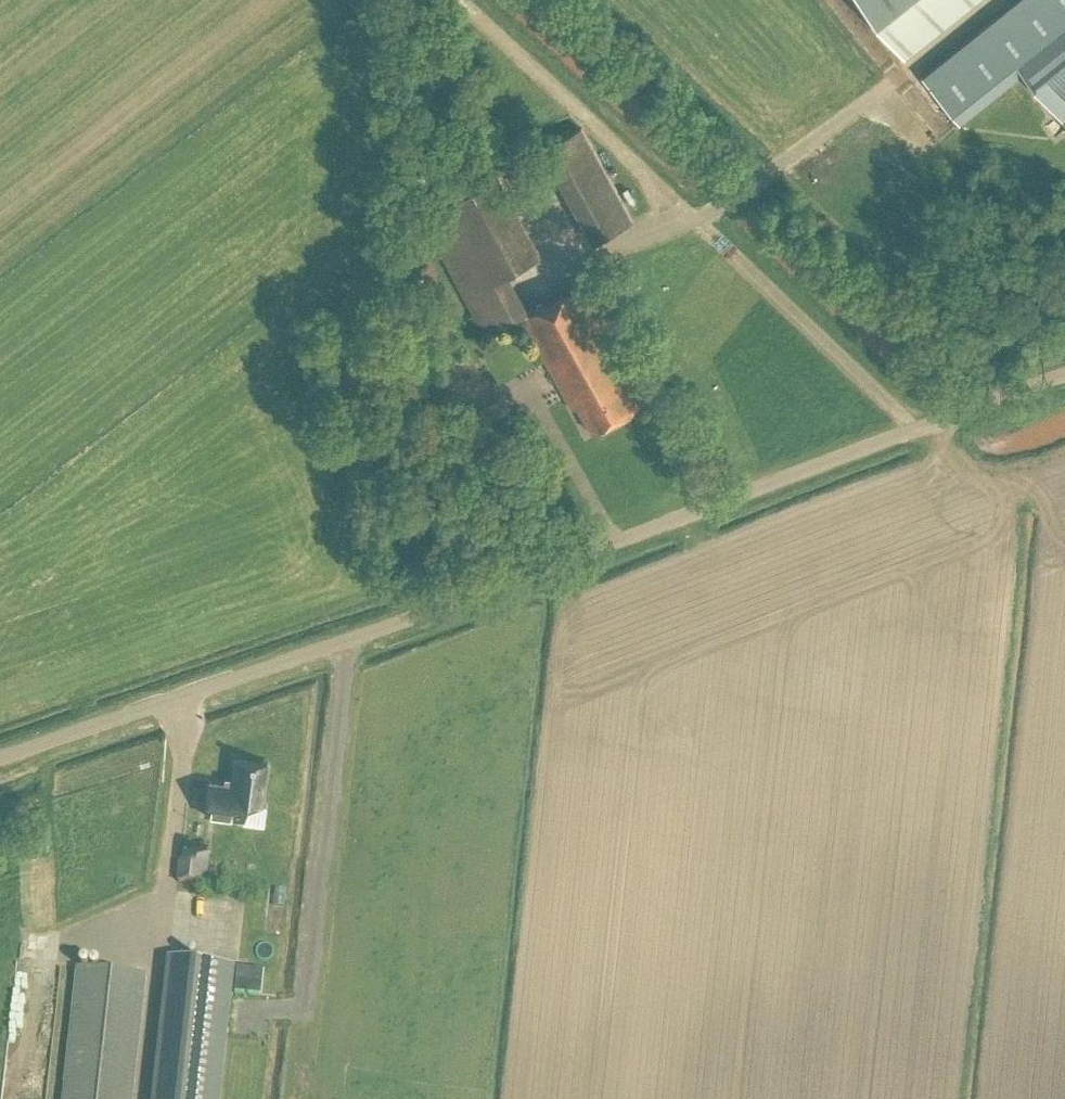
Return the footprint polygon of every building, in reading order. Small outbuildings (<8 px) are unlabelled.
[(906,55),(974,0),(861,0),(906,55)] [(924,76),(960,122),(1025,70),(1064,120),(1064,0),(1018,0),(924,76)] [(563,168),(595,241),(637,222),(605,150),(563,168)] [(497,209),(517,198),(504,173),(462,196),(468,208),(490,197),(497,209)] [(508,223),(510,241),(501,246),(479,248),(481,263),(464,265),(458,268),(477,308),(478,315),(534,309),(534,307),(516,269),(528,264),(508,223)] [(625,364),(627,363),(581,282),(521,316),(572,407),(577,405),(592,430),(642,402),(632,384),(635,382),(625,364)] [(260,804),(266,762),(233,757),(230,783),(208,780),(203,813),(242,818),(244,802),(260,804)] [(181,842),(177,886),(207,888),(210,861),(206,861),(208,844),(181,842)] [(235,970),(182,964),(167,1098),(221,1098),(235,970)] [(149,978),(80,971),(66,1098),(136,1098),(149,978)] [(240,991),(265,993),(267,973),(242,971),(240,991)]
